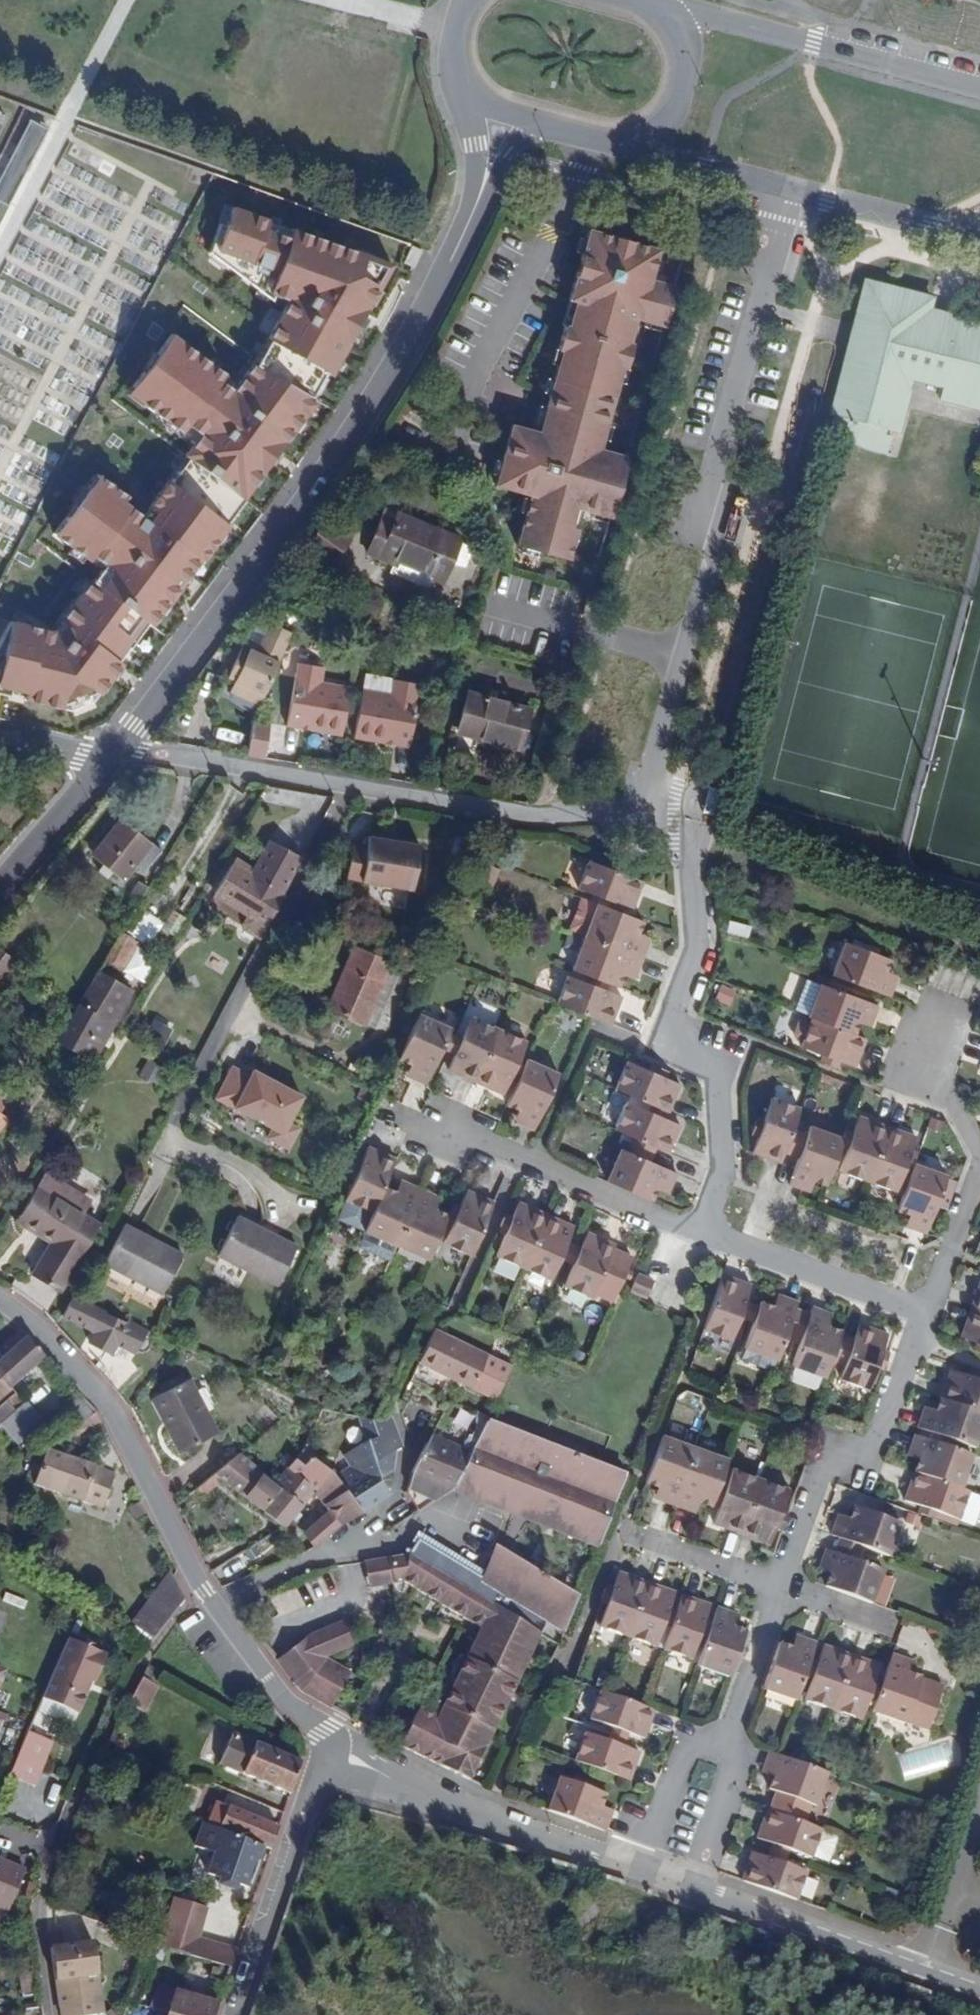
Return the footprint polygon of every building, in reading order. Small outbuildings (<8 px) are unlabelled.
[(46,130),(27,120),(13,149),(31,158),(46,130)] [(31,158),(13,149),(6,162),(24,171),(31,158)] [(0,173),(0,204),(6,207),(24,171),(6,162),(0,173)] [(330,376),(391,266),(291,230),(290,232),(266,224),(267,222),(230,208),(224,227),(218,225),(208,254),(271,301),(273,296),(288,301),(266,340),(269,341),(254,367),(252,365),(232,392),(219,382),(224,376),(170,336),(131,388),(146,399),(142,405),(180,434),(187,425),(200,435),(184,455),(188,458),(169,483),(168,482),(152,503),(154,505),(144,519),(121,502),(125,497),(97,476),(53,535),(88,561),(92,556),(105,566),(92,583),(90,581),(61,620),(63,622),(55,633),(11,622),(0,643),(0,694),(9,696),(10,694),(25,697),(24,700),(71,711),(94,702),(122,665),(120,663),(148,625),(150,626),(200,561),(201,562),(228,526),(226,525),(244,500),(241,498),(259,473),(261,474),(315,401),(311,398),(325,373),(330,376)] [(593,230),(589,229),(587,236),(583,249),(581,257),(583,257),(580,268),(578,267),(570,297),(573,298),(593,230)] [(620,237),(593,230),(573,298),(577,299),(570,323),(566,322),(559,346),(563,347),(559,362),(555,376),(550,390),(547,403),(539,429),(534,427),(517,488),(529,491),(527,496),(523,510),(514,542),(521,544),(535,548),(566,557),(575,526),(569,524),(574,505),(581,507),(591,510),(605,514),(608,515),(626,455),(598,446),(601,437),(605,422),(617,379),(621,365),(625,366),(633,342),(628,340),(635,315),(645,318),(660,322),(663,323),(675,283),(650,276),(658,246),(628,239),(627,241),(620,240),(620,237)] [(583,249),(587,236),(581,234),(578,248),(583,249)] [(954,315),(952,324),(924,317),(927,308),(929,296),(864,279),(853,323),(856,324),(851,344),(847,343),(830,412),(833,413),(830,424),(841,433),(855,441),(874,448),(885,451),(889,434),(883,432),(885,426),(891,428),(904,376),(909,377),(939,385),(937,395),(969,403),(971,396),(979,398),(979,330),(976,329),(978,321),(954,315)] [(566,322),(573,298),(570,297),(563,321),(565,322),(566,322)] [(577,299),(573,298),(566,322),(570,323),(577,299)] [(954,315),(927,308),(924,317),(952,324),(954,315)] [(658,329),(660,322),(645,318),(643,324),(658,329)] [(853,323),(847,343),(851,344),(856,324),(853,323)] [(563,347),(559,346),(554,360),(559,362),(563,347)] [(628,366),(625,366),(621,365),(617,379),(623,381),(628,366)] [(546,389),(550,390),(555,376),(550,374),(546,389)] [(909,377),(904,376),(891,428),(895,429),(906,387),(909,377)] [(909,377),(906,387),(937,395),(939,385),(909,377)] [(969,403),(979,406),(979,398),(971,396),(969,403)] [(532,427),(534,427),(542,402),(540,402),(532,427)] [(542,402),(534,427),(539,429),(547,403),(542,402)] [(494,481),(517,488),(534,427),(532,427),(511,421),(501,457),(497,471),(494,481)] [(605,422),(601,437),(607,439),(611,424),(605,422)] [(491,470),(497,471),(501,457),(495,455),(491,470)] [(523,510),(527,496),(522,494),(517,508),(523,510)] [(569,524),(575,526),(581,507),(574,505),(569,524)] [(603,520),(605,514),(591,510),(589,516),(603,520)] [(381,518),(366,554),(395,565),(397,560),(443,579),(459,539),(396,514),(393,523),(381,518)] [(535,548),(521,544),(519,550),(534,554),(535,548)] [(260,704),(290,639),(268,629),(258,650),(244,644),(229,676),(236,679),(231,691),(260,704)] [(311,730),(343,735),(351,687),(322,682),(325,667),(298,662),(287,726),(302,728),(302,725),(312,727),(311,730)] [(559,665),(547,662),(546,669),(557,672),(559,665)] [(355,738),(386,743),(387,740),(396,741),(396,745),(410,747),(421,684),(395,679),(366,674),(363,689),(355,738)] [(467,692),(457,729),(477,735),(476,737),(519,749),(530,710),(467,692)] [(248,756),(265,758),(271,723),(254,720),(248,756)] [(92,855),(103,864),(113,872),(122,879),(132,866),(142,875),(160,853),(119,821),(92,855)] [(367,847),(353,845),(347,880),(412,890),(420,845),(369,837),(367,847)] [(253,873),(250,877),(262,883),(265,879),(258,876),(276,845),(270,842),(253,873)] [(261,936),(267,925),(283,895),(302,860),(276,845),(258,876),(265,879),(262,883),(250,877),(232,866),(215,895),(249,915),(244,924),(248,929),(261,936)] [(584,884),(580,895),(591,899),(595,889),(611,895),(621,867),(568,848),(558,875),(584,884)] [(103,864),(98,870),(107,878),(113,872),(103,864)] [(140,900),(147,888),(139,883),(131,894),(140,900)] [(580,895),(578,894),(566,928),(582,934),(594,900),(591,899),(580,895)] [(634,930),(638,917),(594,900),(582,934),(640,957),(645,943),(631,938),(634,930)] [(148,941),(162,918),(146,908),(131,931),(148,941)] [(648,935),(634,930),(631,938),(645,943),(648,935)] [(139,942),(121,932),(104,960),(123,971),(139,942)] [(635,969),(640,957),(582,934),(569,967),(597,978),(610,983),(612,983),(617,971),(620,963),(635,969)] [(827,973),(887,996),(892,981),(878,976),(881,968),(886,955),(839,938),(827,973)] [(331,1009),(363,950),(354,946),(327,1007),(331,1009)] [(18,963),(0,950),(0,987),(18,963)] [(390,962),(363,950),(331,1009),(364,1023),(390,962)] [(401,967),(390,962),(364,1023),(376,1028),(401,967)] [(633,977),(635,969),(620,963),(617,971),(633,977)] [(878,976),(892,981),(895,974),(881,968),(878,976)] [(96,972),(77,1004),(75,1007),(56,1041),(81,1055),(102,1018),(112,1023),(130,991),(96,972)] [(590,1015),(611,1023),(620,997),(607,992),(610,983),(597,978),(593,987),(567,977),(557,1003),(590,1015)] [(790,1008),(804,1013),(816,982),(802,977),(790,1008)] [(809,1016),(850,1032),(855,1018),(857,1011),(870,1016),(875,1002),(816,981),(816,982),(804,1013),(804,1015),(809,1016)] [(720,982),(717,1000),(734,1004),(737,986),(720,982)] [(450,1026),(419,1011),(400,1054),(413,1060),(420,1064),(414,1077),(425,1082),(442,1044),(449,1027),(450,1026)] [(857,1011),(855,1018),(868,1022),(870,1016),(857,1011)] [(455,1030),(450,1041),(457,1044),(447,1067),(474,1080),(498,1027),(469,1015),(462,1032),(455,1030)] [(852,1065),(863,1037),(850,1032),(809,1016),(808,1020),(802,1018),(796,1020),(792,1033),(795,1038),(800,1040),(799,1045),(816,1051),(813,1058),(825,1063),(827,1056),(852,1065)] [(81,1055),(91,1061),(112,1023),(102,1018),(81,1055)] [(455,1030),(449,1027),(442,1044),(447,1047),(450,1041),(455,1030)] [(523,1038),(498,1027),(474,1080),(500,1091),(510,1067),(519,1071),(524,1059),(516,1056),(523,1038)] [(529,1050),(524,1059),(519,1071),(509,1094),(522,1100),(529,1103),(523,1115),(536,1121),(561,1064),(529,1050)] [(420,1064),(413,1060),(407,1074),(414,1077),(420,1064)] [(666,1068),(652,1062),(649,1070),(626,1060),(615,1086),(649,1100),(659,1105),(666,1108),(677,1081),(663,1076),(666,1068)] [(235,1067),(218,1097),(274,1128),(268,1138),(287,1148),(298,1129),(288,1124),(303,1097),(255,1071),(252,1076),(235,1067)] [(789,1126),(796,1105),(768,1095),(758,1121),(749,1118),(745,1130),(754,1133),(749,1149),(777,1159),(780,1149),(789,1126)] [(659,1105),(649,1100),(646,1108),(619,1096),(609,1125),(630,1134),(649,1142),(661,1148),(672,1119),(656,1112),(659,1105)] [(516,1112),(523,1115),(529,1103),(522,1100),(516,1112)] [(864,1178),(884,1124),(856,1113),(848,1132),(841,1129),(839,1137),(837,1141),(846,1145),(837,1168),(864,1178)] [(837,1141),(839,1137),(803,1124),(801,1130),(792,1153),(781,1183),(795,1188),(800,1173),(809,1176),(822,1181),(837,1141)] [(911,1136),(884,1124),(864,1178),(892,1189),(901,1164),(909,1167),(911,1163),(913,1155),(905,1152),(911,1136)] [(792,1153),(801,1130),(789,1126),(780,1149),(792,1153)] [(649,1142),(630,1134),(624,1147),(643,1155),(649,1142)] [(609,1140),(594,1173),(639,1193),(644,1180),(648,1173),(661,1179),(667,1166),(643,1155),(624,1147),(609,1140)] [(354,1158),(348,1170),(354,1172),(344,1198),(345,1198),(337,1217),(335,1223),(361,1234),(364,1229),(372,1209),(381,1189),(395,1158),(367,1146),(361,1161),(354,1158)] [(911,1163),(909,1167),(895,1208),(908,1212),(916,1215),(911,1229),(924,1234),(945,1174),(911,1163)] [(648,1173),(644,1180),(658,1186),(661,1179),(648,1173)] [(804,1191),(809,1176),(800,1173),(795,1188),(804,1191)] [(397,1180),(392,1193),(400,1197),(405,1184),(397,1180)] [(372,1209),(364,1229),(361,1234),(355,1249),(385,1262),(392,1247),(418,1189),(405,1184),(400,1197),(392,1193),(381,1189),(372,1209)] [(418,1189),(392,1247),(425,1261),(445,1217),(429,1210),(422,1207),(428,1193),(418,1189)] [(460,1207),(451,1203),(446,1215),(454,1218),(444,1243),(470,1254),(493,1201),(467,1190),(460,1207)] [(435,1197),(428,1193),(422,1207),(429,1210),(435,1197)] [(53,1240),(20,1296),(45,1313),(97,1225),(45,1194),(31,1216),(40,1221),(35,1230),(53,1240)] [(515,1211),(506,1208),(501,1219),(509,1223),(498,1249),(527,1259),(550,1207),(522,1195),(515,1211)] [(577,1218),(550,1207),(527,1259),(555,1270),(565,1248),(571,1251),(577,1239),(570,1236),(577,1218)] [(903,1226),(911,1229),(916,1215),(908,1212),(903,1226)] [(236,1215),(216,1254),(276,1284),(295,1245),(236,1215)] [(26,1224),(35,1230),(40,1221),(31,1216),(26,1224)] [(124,1225),(103,1264),(160,1293),(180,1254),(124,1225)] [(586,1243),(577,1239),(571,1251),(581,1255),(570,1280),(599,1292),(621,1239),(593,1227),(586,1243)] [(974,1245),(972,1253),(979,1255),(979,1247),(974,1245)] [(633,1271),(626,1286),(643,1293),(650,1278),(633,1271)] [(747,1281),(721,1272),(701,1326),(728,1335),(737,1309),(745,1312),(749,1301),(741,1298),(747,1281)] [(979,1309),(979,1280),(976,1278),(967,1305),(979,1309)] [(755,1301),(755,1303),(748,1323),(740,1348),(742,1348),(738,1360),(768,1370),(772,1359),(774,1360),(784,1331),(793,1307),(796,1299),(773,1292),(769,1305),(755,1301)] [(144,1330),(70,1297),(59,1317),(134,1351),(144,1330)] [(755,1303),(749,1301),(745,1312),(742,1321),(748,1323),(755,1303)] [(967,1305),(957,1332),(976,1339),(973,1347),(979,1350),(979,1309),(967,1305)] [(838,1333),(839,1332),(826,1327),(818,1324),(823,1310),(812,1306),(809,1313),(801,1336),(790,1366),(822,1378),(830,1356),(838,1333)] [(809,1313),(793,1307),(784,1331),(801,1336),(809,1313)] [(818,1324),(826,1327),(831,1313),(823,1310),(818,1324)] [(882,1363),(886,1352),(879,1350),(885,1333),(861,1324),(855,1340),(847,1362),(841,1377),(866,1387),(876,1361),(882,1363)] [(17,1330),(0,1346),(0,1356),(2,1358),(0,1360),(0,1380),(8,1391),(10,1389),(44,1359),(26,1337),(17,1330)] [(855,1340),(838,1333),(830,1356),(847,1362),(855,1340)] [(485,1358),(430,1339),(418,1369),(471,1388),(495,1396),(509,1366),(485,1358)] [(100,1372),(116,1391),(139,1372),(123,1353),(100,1372)] [(971,1367),(968,1375),(951,1369),(942,1396),(979,1409),(979,1370),(971,1367)] [(183,1374),(175,1378),(179,1385),(186,1381),(183,1374)] [(179,1385),(175,1378),(161,1385),(165,1392),(153,1397),(171,1432),(167,1434),(176,1453),(220,1432),(193,1378),(186,1381),(179,1385)] [(9,1392),(8,1391),(0,1380),(0,1400),(9,1392)] [(13,1392),(2,1403),(11,1413),(23,1401),(13,1392)] [(975,1447),(979,1434),(979,1409),(942,1396),(937,1409),(935,1418),(920,1413),(916,1426),(920,1427),(945,1436),(952,1439),(962,1442),(975,1447)] [(95,1411),(82,1398),(59,1416),(71,1431),(72,1430),(95,1411)] [(25,1404),(1,1425),(17,1443),(41,1423),(25,1404)] [(935,1418),(937,1409),(924,1404),(920,1413),(935,1418)] [(337,1476),(346,1490),(363,1510),(389,1492),(379,1477),(390,1470),(391,1450),(400,1445),(393,1419),(383,1427),(357,1421),(368,1439),(344,1455),(351,1466),(337,1476)] [(469,1450),(451,1489),(464,1494),(464,1492),(474,1496),(473,1498),(492,1506),(493,1503),(503,1507),(502,1509),(513,1514),(535,1458),(556,1466),(565,1451),(536,1440),(534,1444),(525,1440),(526,1436),(506,1428),(505,1432),(495,1428),(497,1424),(484,1419),(469,1450)] [(950,1445),(952,1439),(945,1436),(920,1427),(918,1434),(913,1432),(908,1446),(922,1451),(919,1459),(915,1472),(961,1488),(973,1454),(959,1449),(950,1445)] [(410,1495),(419,1509),(450,1489),(451,1489),(469,1450),(431,1433),(427,1442),(412,1474),(410,1495)] [(659,1433),(643,1478),(653,1482),(661,1485),(657,1498),(671,1503),(692,1444),(659,1433)] [(9,1452),(0,1441),(0,1459),(9,1452)] [(692,1444),(671,1503),(685,1509),(690,1495),(697,1498),(709,1502),(709,1500),(713,1489),(725,1456),(692,1444)] [(906,1455),(919,1459),(922,1451),(908,1446),(906,1455)] [(306,1449),(291,1466),(316,1491),(314,1492),(327,1505),(333,1512),(305,1531),(314,1545),(342,1525),(342,1523),(360,1512),(363,1510),(346,1490),(333,1470),(306,1449)] [(573,1452),(567,1449),(565,1451),(556,1466),(535,1458),(513,1514),(531,1521),(573,1452)] [(32,1465),(28,1478),(35,1480),(33,1485),(102,1508),(114,1475),(46,1451),(40,1468),(32,1465)] [(574,1454),(573,1452),(531,1521),(548,1528),(549,1526),(558,1529),(557,1532),(577,1540),(578,1537),(587,1541),(586,1543),(598,1548),(623,1474),(608,1469),(606,1473),(597,1469),(598,1465),(584,1459),(583,1463),(574,1460),(575,1457),(575,1455),(574,1454)] [(277,1484),(236,1453),(213,1473),(223,1481),(283,1526),(312,1494),(314,1492),(316,1491),(291,1466),(277,1484)] [(547,1470),(537,1467),(533,1476),(543,1480),(547,1470)] [(713,1521),(740,1530),(758,1477),(731,1469),(724,1492),(713,1489),(709,1500),(719,1504),(713,1521)] [(979,1495),(970,1491),(961,1488),(915,1472),(905,1500),(922,1506),(920,1513),(932,1517),(935,1510),(960,1519),(970,1522),(979,1495)] [(223,1481),(213,1473),(194,1490),(202,1499),(223,1481)] [(775,1523),(780,1525),(784,1514),(779,1513),(787,1486),(758,1477),(740,1530),(768,1541),(775,1523)] [(661,1485),(653,1482),(649,1495),(657,1498),(661,1485)] [(690,1495),(685,1509),(692,1511),(697,1498),(690,1495)] [(146,1513),(140,1501),(132,1506),(137,1517),(146,1513)] [(858,1545),(886,1554),(897,1520),(850,1505),(846,1516),(843,1525),(831,1521),(827,1534),(837,1537),(858,1545)] [(843,1525),(846,1516),(834,1512),(831,1521),(843,1525)] [(415,1543),(419,1545),(422,1541),(485,1580),(487,1572),(422,1533),(415,1543)] [(853,1560),(858,1545),(837,1537),(831,1553),(853,1560)] [(419,1545),(412,1556),(415,1556),(537,1632),(542,1635),(549,1625),(563,1633),(565,1628),(569,1631),(578,1606),(544,1586),(547,1580),(512,1559),(502,1575),(499,1574),(493,1584),(485,1580),(422,1541),(419,1545)] [(544,1586),(578,1606),(581,1597),(495,1546),(487,1572),(485,1580),(493,1584),(499,1574),(502,1575),(512,1559),(547,1580),(544,1586)] [(822,1587),(868,1603),(880,1569),(853,1560),(831,1553),(820,1549),(816,1563),(829,1567),(826,1574),(826,1575),(822,1587)] [(409,1555),(398,1557),(392,1557),(395,1582),(406,1581),(416,1588),(442,1604),(482,1628),(478,1637),(468,1658),(461,1655),(453,1673),(448,1683),(438,1702),(445,1705),(439,1718),(421,1709),(402,1745),(472,1779),(493,1735),(518,1684),(534,1652),(528,1649),(537,1632),(415,1556),(412,1556),(409,1555)] [(395,1582),(392,1557),(367,1561),(370,1586),(395,1582)] [(814,1570),(826,1574),(829,1567),(816,1563),(814,1570)] [(131,1622),(152,1639),(183,1599),(170,1573),(131,1622)] [(596,1629),(622,1638),(642,1584),(616,1575),(612,1586),(602,1583),(597,1599),(606,1602),(596,1629)] [(659,1622),(667,1624),(672,1608),(665,1606),(669,1593),(642,1584),(622,1638),(651,1647),(659,1622)] [(695,1635),(701,1637),(707,1621),(701,1618),(706,1606),(677,1596),(672,1608),(667,1624),(657,1651),(687,1661),(695,1635)] [(691,1667),(724,1680),(741,1634),(730,1630),(721,1627),(726,1613),(711,1608),(707,1621),(701,1637),(691,1667)] [(721,1627),(730,1630),(734,1616),(726,1613),(721,1627)] [(309,1636),(274,1659),(291,1682),(325,1659),(323,1657),(359,1642),(348,1619),(309,1636)] [(542,1635),(537,1632),(528,1649),(534,1652),(542,1635)] [(791,1634),(785,1648),(794,1651),(799,1637),(791,1634)] [(773,1644),(757,1691),(790,1702),(801,1671),(807,1656),(812,1642),(799,1637),(794,1651),(785,1648),(773,1644)] [(43,1700),(78,1715),(88,1693),(85,1691),(90,1681),(95,1683),(106,1656),(68,1640),(43,1700)] [(802,1700),(827,1709),(848,1655),(822,1646),(818,1659),(807,1656),(801,1671),(811,1675),(802,1700)] [(878,1681),(872,1698),(867,1711),(901,1722),(901,1721),(923,1729),(939,1686),(916,1679),(917,1678),(906,1675),(897,1672),(902,1656),(888,1652),(878,1681)] [(863,1695),(872,1698),(878,1681),(870,1679),(875,1664),(848,1655),(827,1709),(855,1719),(863,1695)] [(897,1672),(906,1675),(911,1659),(902,1656),(897,1672)] [(303,1693),(332,1709),(351,1674),(351,1673),(325,1659),(291,1682),(293,1684),(303,1693)] [(162,1675),(147,1666),(141,1677),(128,1705),(144,1714),(162,1675)] [(609,1733),(626,1739),(628,1733),(640,1737),(649,1711),(637,1706),(601,1693),(595,1691),(586,1717),(612,1726),(609,1733)] [(29,1733),(17,1760),(9,1777),(35,1788),(54,1743),(29,1733)] [(572,1759),(626,1779),(636,1753),(622,1748),(626,1739),(609,1733),(606,1743),(580,1734),(572,1759)] [(250,1757),(255,1743),(233,1734),(221,1765),(230,1769),(237,1752),(250,1757)] [(290,1793),(301,1761),(255,1743),(250,1757),(237,1752),(230,1769),(290,1793)] [(767,1807),(802,1819),(807,1804),(811,1806),(823,1773),(807,1767),(771,1754),(766,1752),(761,1766),(772,1770),(769,1777),(765,1789),(772,1792),(767,1807)] [(758,1773),(769,1777),(772,1770),(761,1766),(758,1773)] [(543,1809),(602,1830),(607,1815),(593,1811),(595,1804),(599,1791),(554,1775),(543,1809)] [(187,1802),(182,1814),(191,1818),(197,1805),(187,1802)] [(270,1851),(279,1826),(228,1806),(228,1807),(215,1802),(205,1824),(222,1831),(263,1848),(270,1851)] [(593,1811),(607,1815),(609,1809),(595,1804),(593,1811)] [(818,1828),(819,1825),(818,1825),(802,1819),(767,1807),(764,1806),(754,1834),(773,1841),(770,1848),(780,1852),(782,1845),(809,1855),(809,1852),(819,1856),(818,1858),(825,1860),(828,1859),(830,1852),(829,1851),(835,1834),(818,1828)] [(205,1824),(204,1823),(195,1846),(214,1853),(207,1874),(219,1879),(217,1882),(219,1886),(231,1890),(234,1888),(235,1885),(248,1889),(263,1848),(222,1831),(205,1824)] [(738,1878),(792,1898),(804,1869),(777,1860),(780,1852),(770,1848),(767,1856),(747,1849),(738,1878)] [(0,1860),(0,1909),(8,1913),(25,1870),(0,1860)] [(198,1938),(208,1908),(177,1897),(161,1945),(190,1956),(192,1957),(230,1968),(236,1950),(198,1938)] [(50,1948),(52,1967),(56,2007),(58,2007),(59,2014),(97,2014),(103,2014),(96,1960),(93,1943),(50,1948)] [(164,1990),(157,2012),(167,2014),(173,1993),(164,1990)] [(167,2014),(214,2014),(218,2004),(173,1991),(173,1993),(167,2014)]
